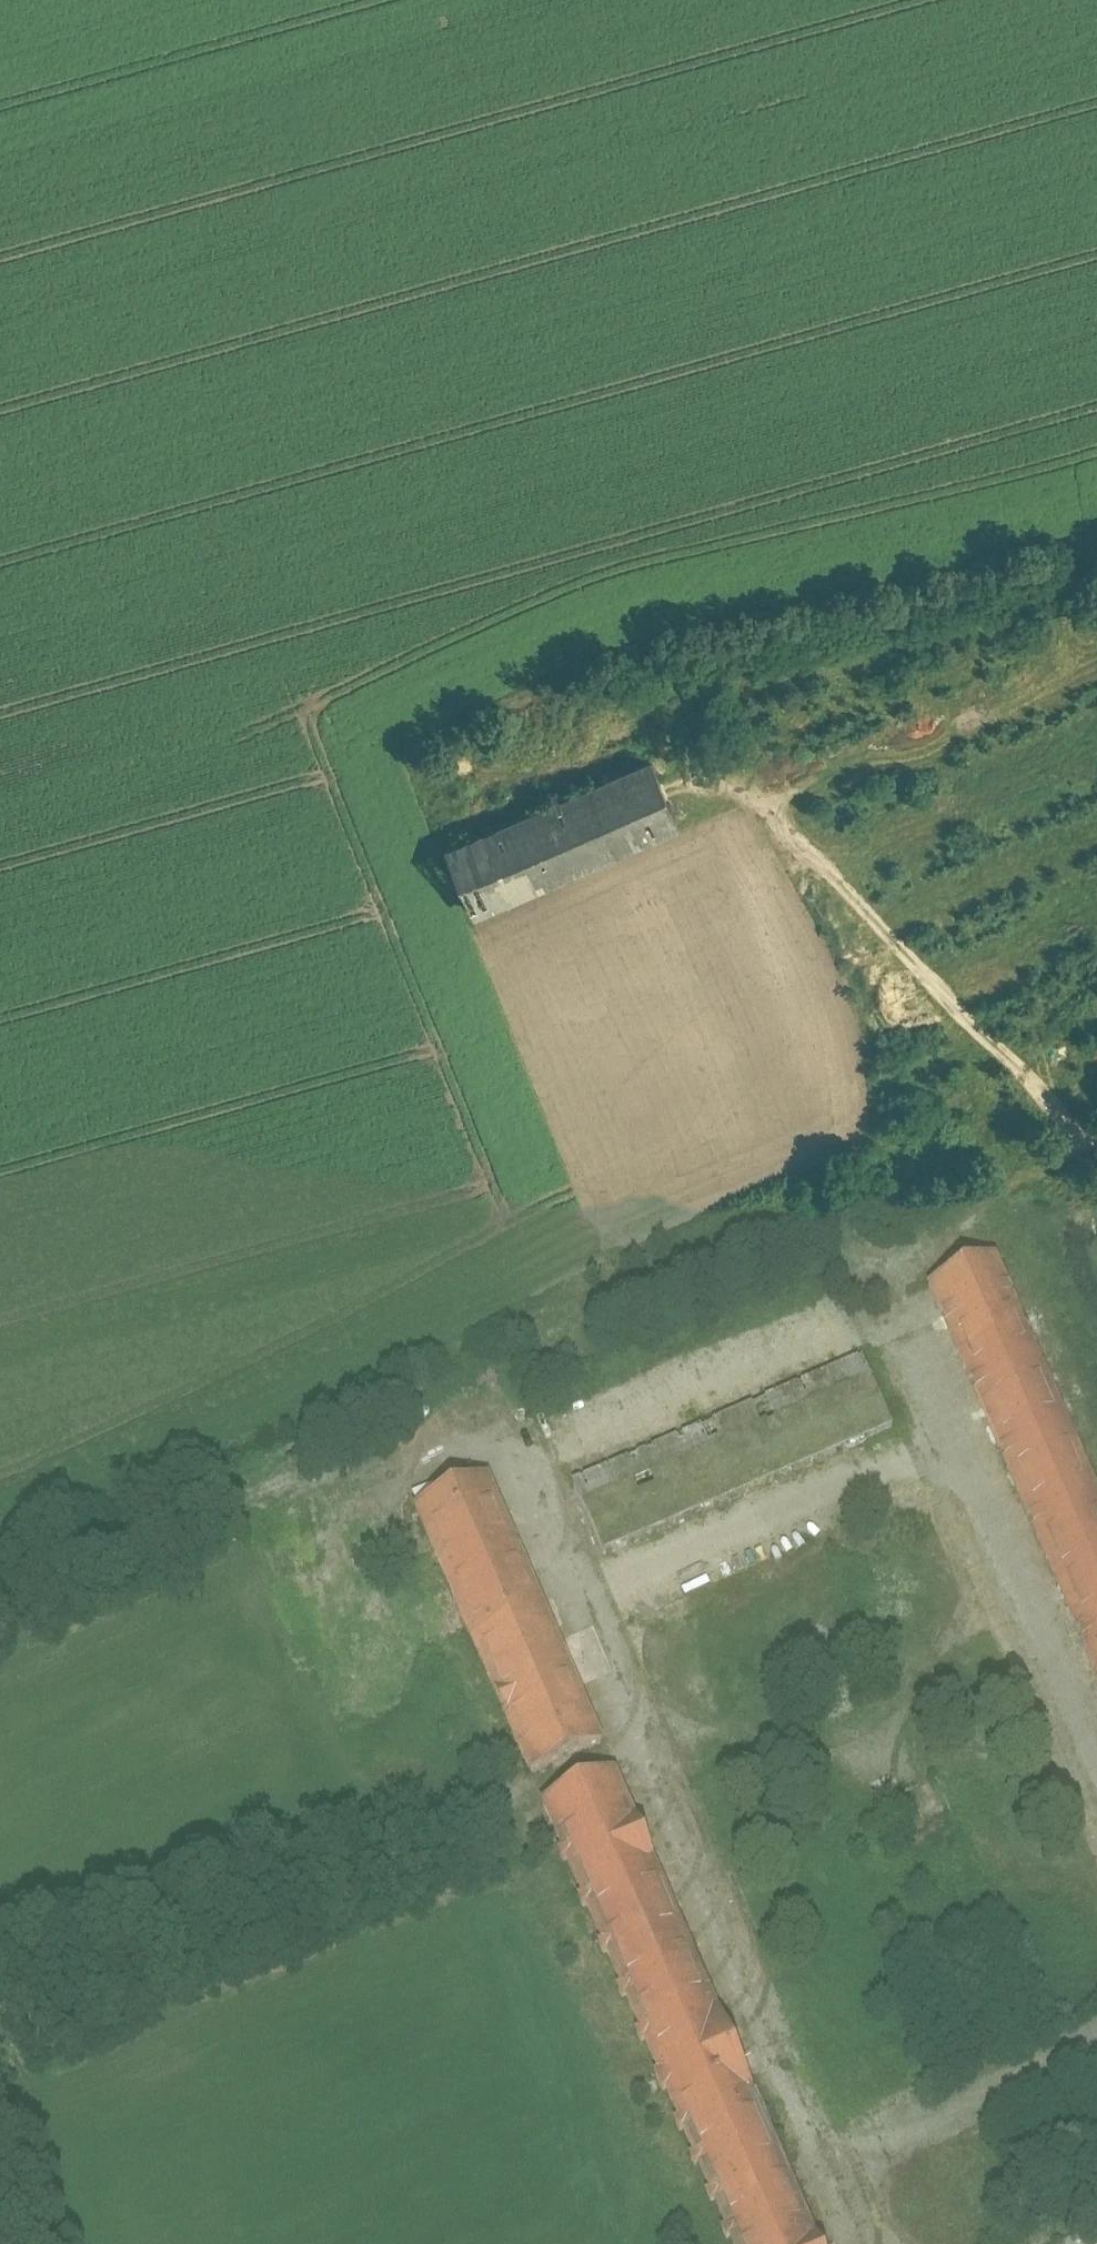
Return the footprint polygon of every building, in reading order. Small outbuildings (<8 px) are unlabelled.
[(678,824),(645,754),(440,849),(473,919),(678,824)] [(924,1289),(1096,1686),(1096,1488),(996,1258),(924,1289)] [(861,1359),(571,1484),(601,1555),(892,1429),(861,1359)] [(482,1482),(410,1513),(528,1782),(601,1750),(482,1482)] [(540,1816),(726,2243),(812,2243),(612,1785),(540,1816)]
